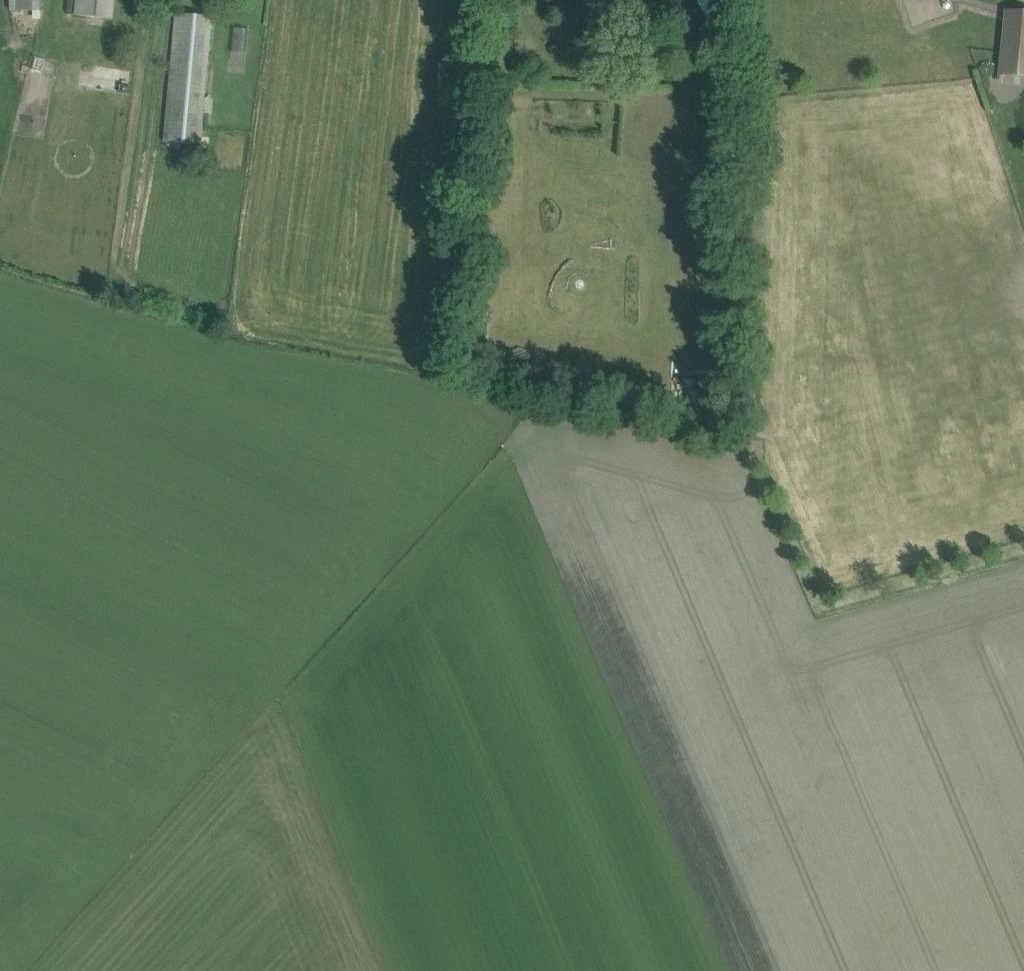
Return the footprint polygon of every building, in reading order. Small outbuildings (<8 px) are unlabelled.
[(11,12),(40,12),(40,0),(10,0),(11,12)] [(114,0),(77,0),(76,14),(112,17),(114,0)] [(1023,77),(1023,11),(1005,9),(999,74),(1023,77)] [(200,144),(212,18),(176,14),(165,141),(200,144)] [(120,85),(119,94),(127,95),(128,86),(120,85)] [(559,141),(558,152),(571,153),(571,142),(559,141)]
